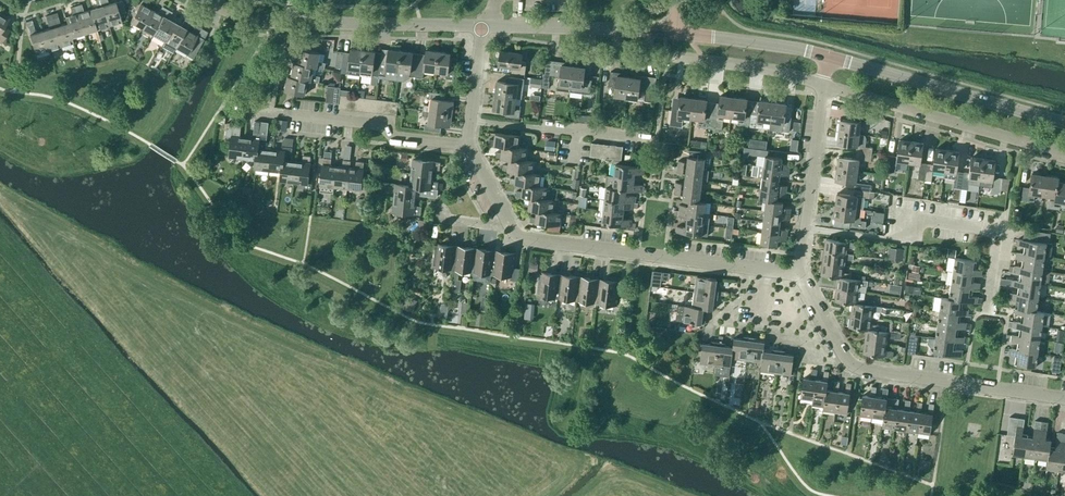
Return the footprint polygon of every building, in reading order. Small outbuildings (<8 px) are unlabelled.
[(109,25),(101,0),(95,0),(97,7),(91,9),(97,29),(109,25)] [(109,25),(122,22),(119,14),(126,12),(122,0),(116,2),(109,4),(107,0),(101,0),(109,25)] [(152,10),(146,6),(149,0),(142,0),(130,21),(142,28),(152,10)] [(97,29),(91,9),(84,12),(81,4),(76,6),(84,33),(97,29)] [(72,37),(84,33),(76,6),(70,7),(72,15),(65,17),(67,23),(67,22),(72,37)] [(153,34),(167,9),(162,6),(158,13),(152,10),(142,28),(153,34)] [(164,41),(175,23),(168,19),(172,12),(167,9),(153,34),(164,40),(164,41)] [(67,22),(67,23),(60,25),(57,12),(51,14),(61,46),(74,42),(72,37),(67,22)] [(1,43),(9,30),(4,27),(9,19),(0,13),(0,42),(1,43)] [(42,30),(48,50),(61,46),(51,14),(45,16),(49,28),(42,30)] [(186,29),(190,22),(185,19),(181,26),(175,23),(164,41),(164,40),(161,46),(173,53),(176,47),(186,29)] [(48,50),(42,30),(35,32),(33,25),(27,26),(36,54),(48,50)] [(176,47),(187,54),(187,55),(192,58),(193,58),(207,33),(201,29),(202,28),(196,25),(192,32),(186,29),(176,47)] [(413,52),(414,45),(399,43),(398,49),(413,52)] [(317,67),(317,68),(324,69),(326,63),(318,62),(320,53),(300,49),(298,63),(317,67)] [(361,70),(363,50),(351,49),(350,53),(344,52),(342,68),(341,73),(348,74),(349,69),(360,70),(361,70)] [(397,80),(401,51),(388,49),(387,61),(381,60),(379,76),(378,76),(378,78),(397,80)] [(379,76),(381,60),(374,59),(375,52),(363,50),(361,70),(360,70),(359,76),(371,77),(372,75),(378,76),(379,76)] [(436,72),(438,52),(426,50),(425,62),(418,61),(416,77),(423,78),(424,70),(436,72)] [(159,51),(155,59),(158,61),(163,53),(159,51)] [(342,68),(344,52),(338,51),(335,67),(342,68)] [(416,77),(418,61),(412,60),(413,53),(401,51),(397,80),(404,81),(409,78),(410,76),(416,77)] [(525,75),(526,63),(521,62),(522,54),(501,51),(499,65),(512,67),(511,73),(525,75)] [(438,52),(436,72),(447,73),(447,78),(454,79),(456,63),(449,62),(451,53),(438,52)] [(570,91),(573,66),(562,65),(562,62),(555,61),(553,76),(560,77),(559,84),(558,84),(557,90),(570,91)] [(298,63),(294,62),(292,77),(311,81),(319,83),(320,77),(315,76),(317,68),(317,67),(298,63)] [(573,66),(570,91),(590,94),(592,79),(590,79),(592,66),(585,65),(585,68),(573,66)] [(626,98),(629,77),(617,75),(618,72),(611,72),(609,86),(615,87),(614,96),(626,98)] [(176,76),(173,81),(179,85),(182,80),(176,76)] [(292,77),(288,76),(285,91),(305,95),(306,89),(309,90),(311,81),(292,77)] [(656,78),(641,76),(640,79),(629,77),(626,98),(638,99),(639,90),(645,91),(644,101),(653,102),(656,78)] [(495,95),(516,98),(517,90),(523,91),(524,79),(511,77),(510,83),(497,81),(495,95)] [(541,88),(542,79),(531,78),(529,87),(541,88)] [(332,103),(334,87),(328,86),(326,102),(332,103)] [(334,87),(332,103),(339,104),(341,88),(334,87)] [(423,110),(451,114),(453,105),(449,104),(450,101),(445,100),(445,94),(429,92),(429,98),(432,99),(431,106),(424,105),(423,110)] [(345,109),(347,96),(340,95),(338,108),(345,109)] [(515,105),(516,98),(495,95),(493,109),(506,111),(506,116),(519,118),(521,106),(515,105)] [(731,117),(734,97),(720,96),(718,116),(711,115),(710,128),(722,130),(723,116),(731,117)] [(691,118),(693,99),(680,97),(678,111),(672,110),(670,126),(682,127),(683,117),(691,118)] [(750,127),(751,114),(745,113),(747,99),(734,97),(731,117),(739,118),(738,125),(750,127)] [(710,128),(711,115),(705,115),(707,100),(693,99),(691,118),(698,119),(697,126),(710,128)] [(392,101),(390,114),(397,115),(398,102),(392,101)] [(770,122),(773,103),(760,101),(758,115),(751,114),(750,127),(762,128),(763,121),(770,122)] [(773,103),(770,122),(778,123),(777,130),(789,132),(791,119),(784,119),(786,104),(773,103)] [(450,124),(451,114),(423,110),(422,116),(429,117),(428,124),(425,123),(424,130),(440,132),(441,126),(447,127),(447,123),(450,124)] [(859,134),(861,123),(873,124),(874,116),(858,111),(856,121),(840,119),(839,131),(859,134)] [(287,122),(278,120),(277,129),(286,130),(287,122)] [(647,128),(649,121),(641,120),(639,127),(647,128)] [(260,135),(261,122),(255,121),(253,135),(256,135),(256,139),(246,138),(243,158),(256,159),(257,159),(259,141),(260,135)] [(269,170),(271,150),(266,149),(269,123),(261,122),(260,135),(259,141),(257,159),(256,159),(255,168),(269,170)] [(232,137),(230,156),(243,158),(246,138),(240,137),(241,124),(227,123),(226,136),(232,137)] [(865,135),(859,134),(839,131),(837,144),(857,146),(856,152),(872,155),(873,148),(865,147),(866,138),(865,135)] [(519,148),(520,136),(496,133),(495,140),(489,139),(489,145),(502,146),(519,148)] [(285,147),(292,148),(293,138),(286,137),(285,147)] [(343,140),(342,157),(351,158),(352,140),(343,140)] [(552,150),(553,141),(545,140),(544,150),(552,150)] [(908,163),(911,142),(899,140),(897,156),(888,155),(885,171),(895,173),(897,161),(908,163)] [(925,180),(927,164),(921,163),(923,144),(911,142),(908,163),(920,164),(918,179),(917,184),(924,185),(925,180)] [(596,157),(598,143),(592,143),(590,156),(596,157)] [(527,149),(519,148),(502,146),(502,153),(496,152),(496,157),(509,159),(526,161),(527,149)] [(616,146),(615,159),(621,160),(623,146),(616,146)] [(292,148),(285,147),(282,147),(281,151),(271,150),(269,170),(282,171),(284,153),(292,154),(292,148)] [(945,171),(948,151),(935,149),(933,165),(927,164),(925,180),(931,181),(933,170),(945,171)] [(688,157),(687,162),(678,161),(678,167),(703,170),(704,169),(705,159),(701,158),(702,151),(689,150),(688,157)] [(961,191),(963,173),(957,172),(960,152),(948,151),(945,171),(956,173),(954,190),(961,191)] [(871,161),(872,155),(856,152),(855,159),(839,156),(837,169),(858,171),(859,160),(871,161)] [(291,161),(292,154),(284,153),(282,171),(281,180),(292,182),(294,162),(291,161)] [(294,162),(292,182),(307,184),(311,156),(303,156),(302,163),(294,162)] [(764,167),(790,170),(790,165),(782,163),(782,158),(765,156),(764,167)] [(981,180),(984,159),(972,157),(969,173),(963,173),(961,191),(967,192),(968,184),(980,186),(981,180)] [(334,187),(336,167),(330,166),(331,159),(324,158),(320,185),(334,187)] [(412,173),(432,175),(432,169),(440,170),(440,163),(413,159),(412,173)] [(534,162),(526,161),(509,159),(508,166),(503,165),(503,170),(516,172),(533,174),(534,162)] [(984,159),(981,180),(992,181),(991,193),(1000,194),(1001,192),(1001,190),(1006,191),(1008,191),(1009,179),(994,177),(996,161),(984,159)] [(350,168),(351,161),(343,160),(342,167),(336,167),(334,187),(347,188),(350,168)] [(350,168),(347,188),(361,190),(364,162),(356,162),(355,169),(350,168)] [(614,176),(635,179),(635,173),(644,174),(645,168),(616,164),(614,176)] [(709,170),(704,169),(703,170),(678,167),(677,172),(686,173),(685,178),(702,180),(708,181),(709,170)] [(789,176),(790,170),(764,167),(762,178),(779,180),(780,175),(789,176)] [(856,183),(858,171),(837,169),(835,181),(855,183),(854,190),(870,192),(870,191),(871,185),(856,183)] [(541,175),(533,174),(516,172),(515,179),(510,178),(509,183),(523,185),(540,187),(541,175)] [(431,181),(432,175),(412,173),(410,186),(423,188),(437,190),(438,182),(431,181)] [(1042,195),(1045,176),(1032,174),(1030,188),(1023,187),(1022,199),(1034,201),(1035,194),(1042,195)] [(614,176),(606,175),(605,187),(606,187),(613,188),(627,190),(642,192),(643,185),(634,184),(635,179),(614,176)] [(1058,182),(1059,178),(1045,176),(1042,195),(1050,196),(1048,208),(1054,209),(1055,201),(1058,182)] [(701,191),(702,180),(685,178),(684,183),(676,182),(675,188),(701,191)] [(779,185),(779,180),(762,178),(761,188),(787,192),(787,186),(779,185)] [(580,179),(578,179),(573,179),(571,187),(578,188),(580,179)] [(1058,182),(1055,201),(1054,209),(1060,209),(1061,202),(1064,203),(1064,183),(1058,182)] [(410,186),(396,184),(395,198),(415,200),(415,194),(437,197),(437,190),(423,188),(410,186)] [(548,188),(540,187),(523,185),(522,192),(517,191),(516,196),(530,198),(546,200),(546,199),(548,188)] [(626,195),(627,190),(613,188),(606,187),(605,199),(634,203),(635,196),(626,195)] [(700,202),(701,191),(675,188),(674,194),(683,195),(682,200),(689,201),(700,202)] [(786,198),(787,192),(761,188),(759,199),(766,200),(777,201),(777,196),(786,198)] [(875,192),(870,191),(870,192),(854,190),(853,196),(837,193),(835,206),(860,209),(862,209),(864,198),(869,198),(874,199),(875,192)] [(579,196),(578,207),(587,208),(588,197),(579,196)] [(414,206),(415,200),(395,198),(393,211),(420,214),(421,207),(414,206)] [(555,200),(546,199),(546,200),(530,198),(529,204),(524,204),(523,209),(537,211),(537,210),(553,213),(553,212),(555,200)] [(638,203),(634,203),(605,199),(603,211),(624,213),(624,208),(633,209),(633,208),(637,209),(638,203)] [(783,202),(777,201),(766,200),(764,211),(790,214),(791,208),(782,207),(783,202)] [(706,203),(700,202),(689,201),(688,206),(680,205),(679,210),(705,214),(705,213),(706,203)] [(859,221),(860,209),(835,206),(834,218),(850,220),(849,226),(865,229),(866,222),(859,221)] [(562,213),(553,212),(553,213),(537,210),(537,211),(536,217),(531,217),(530,222),(548,224),(547,227),(560,229),(562,213)] [(705,214),(679,210),(679,211),(674,210),(673,216),(687,217),(686,222),(703,225),(704,224),(709,225),(710,214),(705,213),(705,214)] [(1013,210),(1012,219),(1021,220),(1022,211),(1013,210)] [(623,219),(624,213),(603,211),(602,223),(628,226),(628,229),(635,230),(636,223),(631,222),(632,220),(623,219)] [(790,220),(790,214),(764,211),(763,222),(780,224),(781,219),(790,220)] [(702,236),(703,225),(686,222),(686,227),(677,226),(676,232),(702,236)] [(780,229),(780,224),(763,222),(761,233),(787,236),(788,230),(780,229)] [(1057,225),(1056,232),(1063,233),(1064,226),(1057,225)] [(787,242),(787,236),(761,233),(760,243),(777,246),(778,240),(787,242)] [(845,254),(846,247),(855,248),(855,243),(826,239),(825,251),(845,254)] [(1025,254),(1044,257),(1046,243),(1018,239),(1017,245),(1026,246),(1025,254)] [(456,246),(436,243),(434,258),(424,257),(422,272),(435,274),(436,267),(453,270),(456,246)] [(473,272),(476,248),(456,246),(453,270),(454,270),(451,290),(459,292),(461,279),(457,279),(459,270),(473,272)] [(903,260),(905,249),(888,247),(887,258),(903,260)] [(492,275),(495,251),(476,248),(473,272),(472,280),(490,282),(491,275),(492,275)] [(947,257),(955,258),(956,250),(948,249),(947,257)] [(495,251),(492,275),(512,277),(511,281),(519,282),(521,268),(514,267),(516,254),(495,251)] [(854,255),(845,254),(825,251),(823,263),(843,266),(844,259),(853,260),(854,255)] [(1025,254),(1016,253),(1015,259),(1024,260),(1023,268),(1042,271),(1044,257),(1025,254)] [(974,260),(955,258),(953,272),(972,274),(972,275),(982,276),(982,270),(973,269),(974,260)] [(842,272),(843,266),(823,263),(821,275),(839,278),(839,277),(851,279),(851,278),(851,274),(842,272)] [(530,264),(529,271),(537,272),(538,265),(530,264)] [(1023,268),(1014,266),(1014,267),(1013,268),(1013,272),(1022,274),(1021,281),(1021,282),(1040,284),(1042,271),(1023,268)] [(662,272),(653,271),(651,284),(660,285),(662,272)] [(558,298),(561,275),(540,272),(537,296),(558,298)] [(971,282),(972,275),(972,274),(953,272),(951,285),(970,288),(980,290),(980,284),(971,282)] [(577,301),(580,277),(561,275),(558,298),(577,301)] [(596,303),(599,280),(580,277),(577,301),(596,303)] [(695,292),(718,295),(719,291),(715,290),(717,279),(697,277),(695,292)] [(868,281),(851,278),(851,279),(839,277),(839,278),(837,289),(857,292),(858,285),(867,286),(868,281)] [(599,280),(596,303),(617,306),(620,282),(599,280)] [(1021,282),(1021,281),(1012,280),(1011,286),(1020,287),(1019,295),(1038,298),(1040,284),(1021,282)] [(890,284),(889,292),(901,294),(901,286),(890,284)] [(969,296),(970,288),(951,285),(949,298),(949,299),(961,300),(961,301),(977,303),(978,297),(969,296)] [(856,298),(857,292),(837,289),(835,301),(853,304),(853,303),(865,305),(865,300),(856,298)] [(717,299),(718,295),(695,292),(693,307),(704,309),(713,310),(714,299),(717,299)] [(1019,295),(1010,293),(1009,299),(1018,301),(1017,308),(1036,311),(1038,298),(1019,295)] [(400,301),(399,304),(403,305),(402,308),(403,308),(412,312),(415,307),(415,305),(417,301),(406,296),(406,297),(403,295),(400,301)] [(949,299),(949,298),(942,297),(939,311),(959,314),(958,314),(968,316),(969,310),(959,308),(961,301),(961,300),(949,299)] [(882,307),(865,305),(853,303),(853,304),(851,315),(871,318),(872,311),(881,312),(882,307)] [(693,307),(678,305),(676,319),(683,320),(682,321),(690,322),(690,323),(693,323),(702,324),(705,324),(706,320),(702,319),(704,309),(693,307)] [(1036,311),(1017,308),(1017,309),(1015,308),(1014,314),(1024,315),(1023,323),(1042,326),(1049,327),(1051,313),(1044,312),(1036,311)] [(957,322),(958,314),(959,314),(939,311),(937,325),(957,328),(956,328),(966,329),(967,323),(957,322)] [(871,324),(871,318),(851,315),(849,327),(867,330),(867,329),(879,331),(879,326),(871,324)] [(1023,323),(1013,322),(1012,327),(1022,329),(1021,337),(1040,340),(1042,326),(1023,323)] [(955,336),(956,328),(957,328),(937,325),(935,338),(955,341),(954,341),(964,343),(965,337),(955,336)] [(590,337),(591,330),(584,329),(583,336),(590,337)] [(896,333),(879,331),(867,329),(867,330),(865,341),(886,344),(886,337),(900,339),(901,334),(896,334),(896,333)] [(1021,337),(1011,335),(1010,341),(1020,342),(1019,350),(1038,353),(1040,340),(1021,337)] [(747,360),(750,337),(745,336),(745,340),(734,338),(733,347),(732,358),(747,360)] [(763,351),(765,342),(753,341),(754,337),(750,337),(747,360),(762,362),(763,351)] [(955,341),(935,338),(928,337),(928,338),(929,338),(928,343),(930,347),(934,348),(933,352),(962,356),(963,350),(953,349),(954,341),(955,341)] [(715,365),(718,342),(714,341),(714,345),(702,343),(700,363),(715,365)] [(885,351),(886,344),(865,341),(864,353),(893,357),(894,352),(885,351)] [(733,347),(722,346),(722,342),(718,342),(715,365),(731,367),(732,358),(733,347)] [(776,373),(779,350),(774,349),(774,353),(763,351),(762,362),(761,371),(776,373)] [(1019,350),(1009,349),(1008,355),(1018,356),(1017,364),(1036,367),(1038,353),(1019,350)] [(779,350),(776,373),(791,375),(794,355),(783,354),(783,350),(779,350)] [(1054,357),(1052,364),(1060,366),(1062,358),(1054,357)] [(815,380),(816,380),(817,370),(812,369),(811,379),(803,378),(800,398),(812,400),(813,400),(815,380)] [(826,390),(829,372),(824,371),(823,381),(816,380),(815,380),(813,400),(812,400),(811,406),(823,407),(824,402),(826,390)] [(838,392),(839,382),(835,381),(833,391),(826,390),(824,402),(823,407),(823,410),(835,412),(838,392)] [(838,392),(835,412),(847,414),(848,403),(852,403),(854,390),(850,390),(851,384),(846,383),(845,393),(838,392)] [(875,397),(876,387),(872,387),(870,397),(863,395),(860,416),(872,417),(875,397)] [(885,408),(887,397),(888,389),(883,388),(882,398),(875,397),(872,417),(883,419),(884,419),(885,408)] [(739,403),(741,392),(733,390),(731,401),(739,403)] [(897,409),(899,399),(887,397),(885,408),(884,419),(883,419),(882,428),(894,429),(897,409)] [(909,411),(910,401),(906,400),(904,410),(897,409),(894,429),(906,431),(909,411)] [(920,413),(921,413),(922,402),(917,402),(916,412),(909,411),(906,431),(918,433),(920,413)] [(920,413),(918,433),(930,434),(934,404),(929,403),(928,414),(921,413),(920,413)] [(1024,458),(1027,437),(1022,436),(1024,419),(1010,417),(1007,435),(1015,436),(1012,456),(1024,458)] [(1036,459),(1042,421),(1035,421),(1033,438),(1027,437),(1024,458),(1036,459)] [(1050,449),(1051,440),(1046,440),(1048,422),(1042,421),(1036,459),(1048,461),(1050,449)] [(1059,471),(1064,433),(1057,432),(1055,450),(1050,449),(1048,461),(1046,470),(1059,471)]
